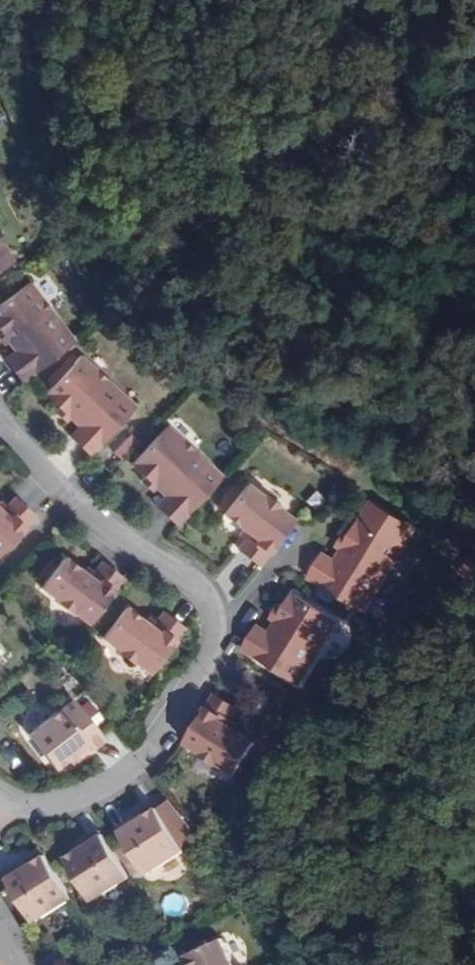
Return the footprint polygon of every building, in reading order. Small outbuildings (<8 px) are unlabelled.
[(13,263),(3,244),(7,242),(0,229),(0,270),(13,263)] [(75,341),(32,282),(0,306),(0,326),(2,329),(9,338),(19,351),(9,358),(25,380),(75,341)] [(2,329),(0,331),(0,338),(3,343),(9,338),(2,329)] [(92,454),(136,406),(82,356),(47,393),(60,406),(69,414),(80,425),(71,435),(92,454)] [(69,414),(60,406),(55,411),(63,419),(69,414)] [(177,525),(221,477),(168,427),(133,464),(146,477),(155,485),(167,497),(157,506),(177,525)] [(155,485),(146,477),(142,482),(150,490),(155,485)] [(237,550),(258,566),(292,522),(279,511),(280,509),(266,497),(264,499),(247,486),(224,515),(244,531),(250,535),(245,540),(237,550)] [(34,515),(14,495),(5,504),(1,508),(0,508),(0,552),(34,515)] [(371,533),(364,543),(356,557),(344,549),(329,574),(383,607),(422,544),(380,517),(371,533)] [(358,540),(364,543),(371,533),(365,530),(358,540)] [(250,535),(244,531),(240,536),(245,540),(250,535)] [(72,608),(90,621),(124,577),(100,560),(93,569),(89,574),(85,571),(63,555),(41,584),(59,599),(57,600),(70,610),(72,608)] [(88,566),(85,571),(89,574),(93,569),(88,566)] [(304,605),(296,616),(288,629),(277,622),(262,645),(318,679),(356,616),(314,589),(304,605)] [(292,612),(296,616),(304,605),(299,602),(292,612)] [(148,626),(143,636),(141,642),(136,640),(112,628),(95,661),(114,671),(113,675),(129,683),(130,680),(150,689),(174,639),(148,626)] [(81,749),(85,753),(87,755),(104,740),(74,700),(28,734),(54,769),(67,759),(81,749)] [(202,716),(190,736),(207,747),(206,750),(223,761),(225,758),(240,768),(269,721),(246,706),(241,716),(238,720),(233,717),(210,703),(202,716)] [(71,763),(85,753),(81,749),(67,759),(71,763)] [(158,806),(146,816),(123,833),(152,872),(188,844),(158,806)] [(123,833),(146,816),(143,812),(120,830),(123,833)] [(105,837),(102,833),(79,847),(81,851),(105,837)] [(94,903),(132,880),(105,837),(81,851),(67,860),(94,903)] [(32,920),(71,896),(44,853),(31,861),(5,878),(32,920)] [(2,874),(5,878),(31,861),(28,857),(2,874)] [(188,964),(233,964),(220,937),(183,953),(188,964)]
